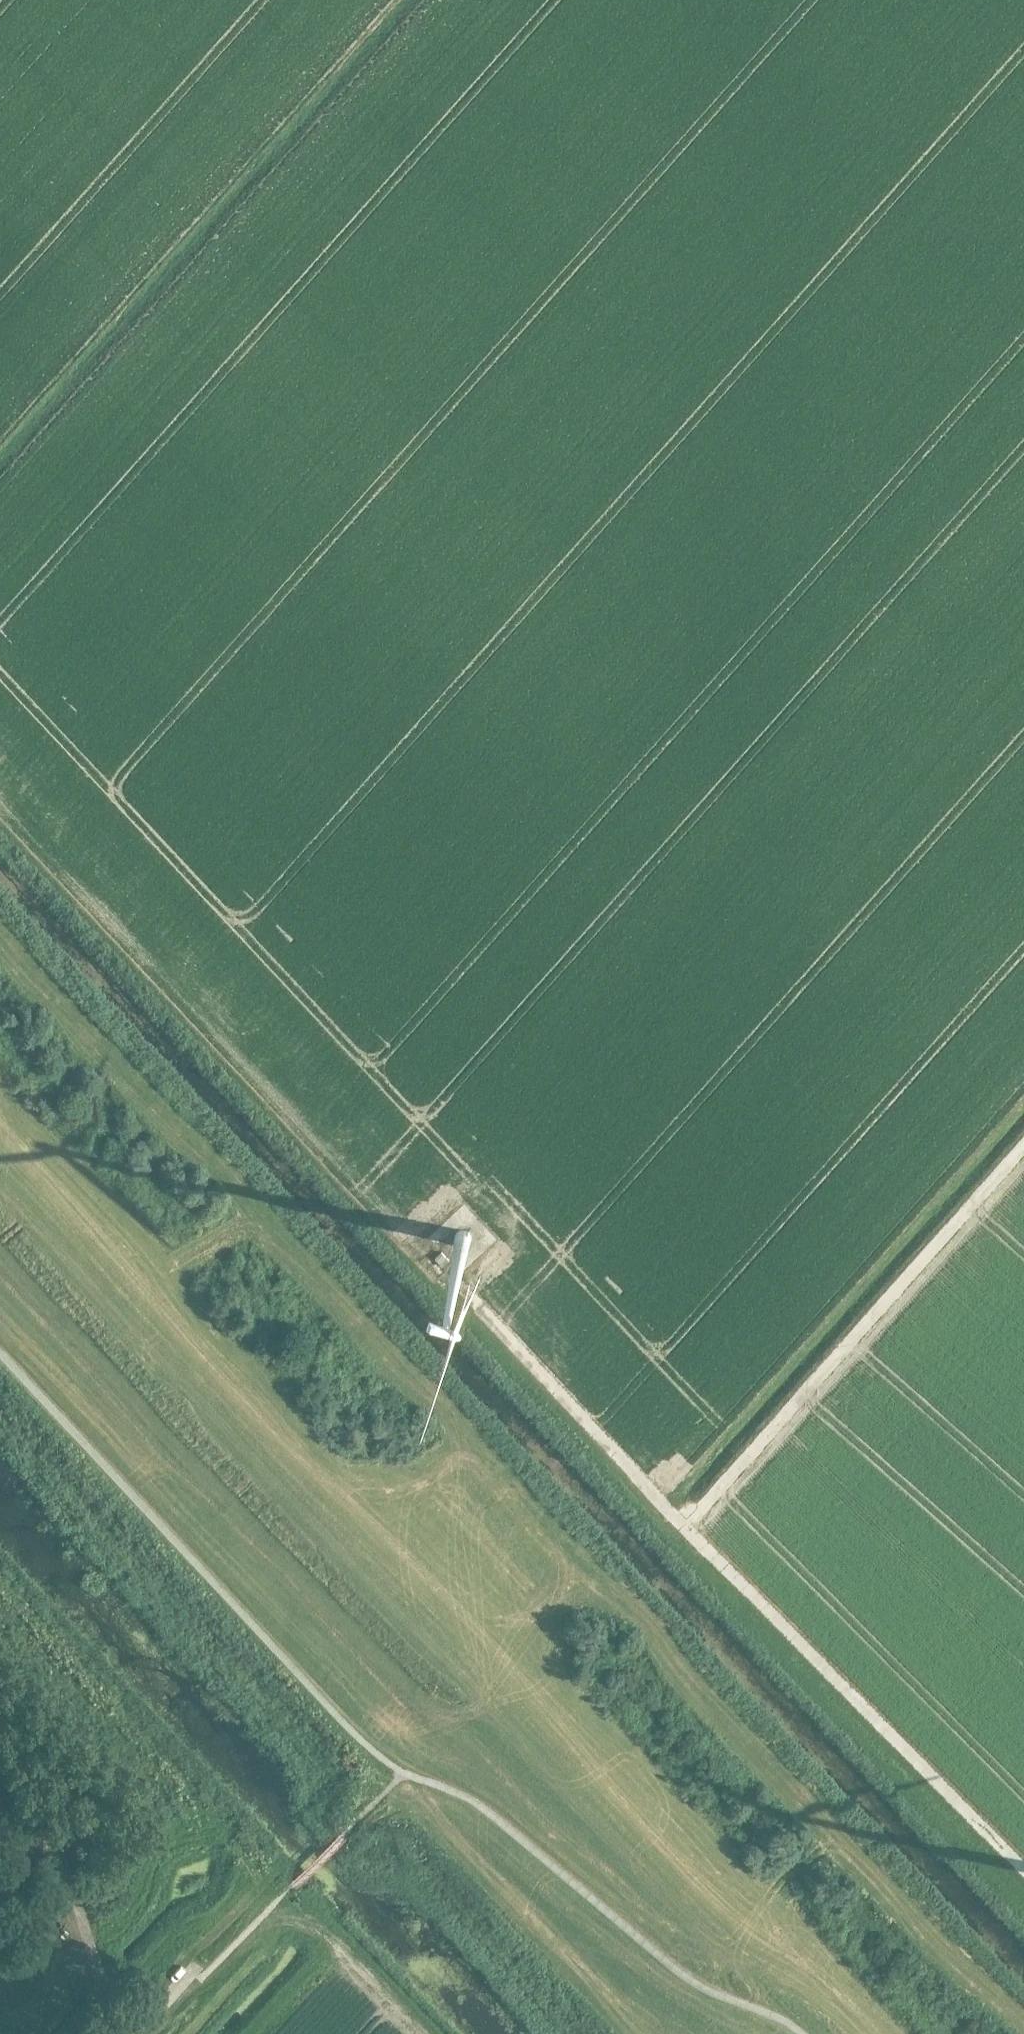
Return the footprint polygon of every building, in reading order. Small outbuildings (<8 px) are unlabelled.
[(454,1239),(454,1240),(455,1241),(455,1242),(455,1243),(456,1244),(456,1245),(457,1245),(457,1246),(458,1246),(459,1247),(460,1247),(461,1248),(462,1248),(463,1248),(464,1248),(465,1247),(466,1247),(467,1247),(467,1246),(468,1246),(468,1245),(469,1245),(469,1244),(470,1244),(470,1243),(470,1242),(471,1242),(471,1241),(471,1240),(471,1239),(471,1238),(470,1237),(470,1236),(470,1235),(469,1235),(469,1234),(468,1234),(468,1233),(467,1233),(467,1232),(466,1232),(465,1232),(464,1231),(463,1231),(462,1231),(461,1231),(460,1232),(459,1232),(458,1233),(457,1233),(457,1234),(456,1234),(456,1235),(455,1235),(455,1236),(455,1237),(455,1238),(454,1239)]
